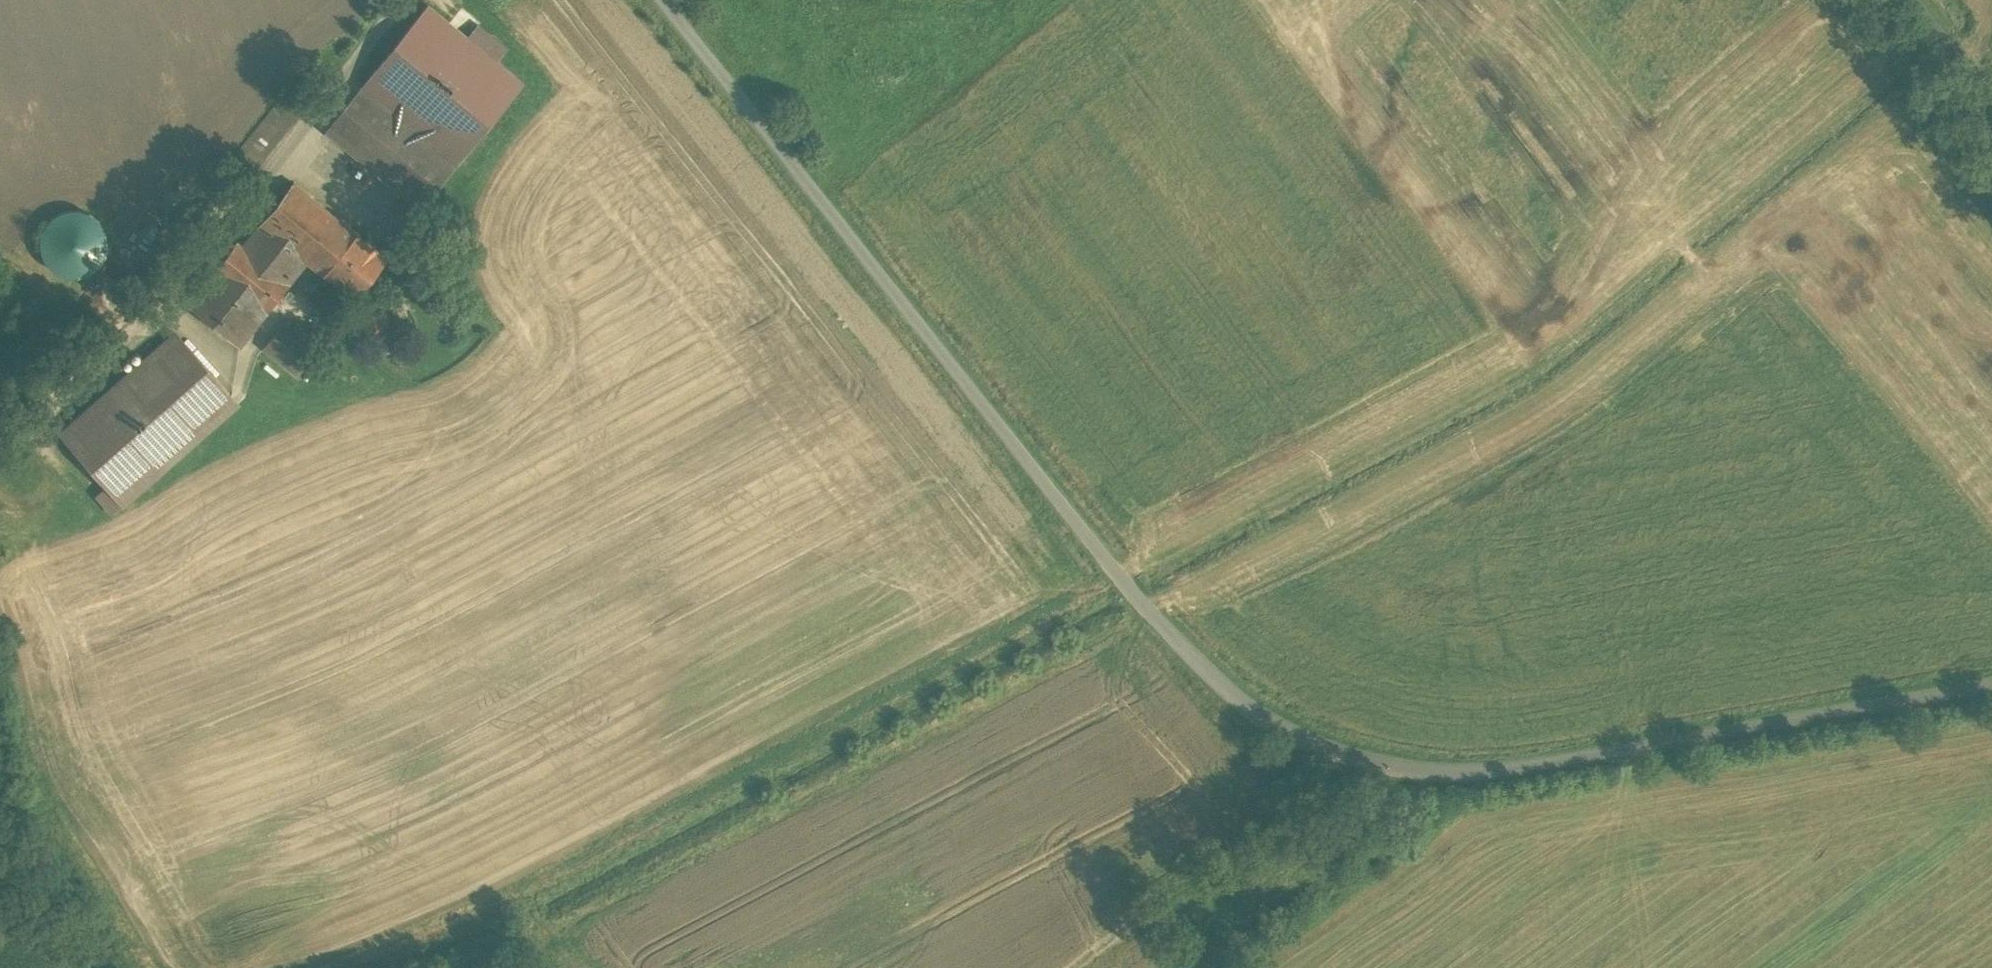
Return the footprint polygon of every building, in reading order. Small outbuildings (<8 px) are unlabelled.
[(468,36),(430,7),(331,135),(425,207),(522,81),(496,61),(507,47),(477,24),(468,36)] [(384,257),(292,184),(194,308),(241,344),(308,260),(353,295),(384,257)] [(85,210),(77,209),(66,209),(55,214),(44,226),(40,241),(42,252),(48,264),(58,271),(72,275),(83,274),(95,268),(105,254),(107,243),(106,232),(100,221),(95,216),(85,210)] [(315,346),(286,322),(262,351),(293,372),(315,346)] [(238,402),(175,332),(64,431),(126,501),(238,402)]
